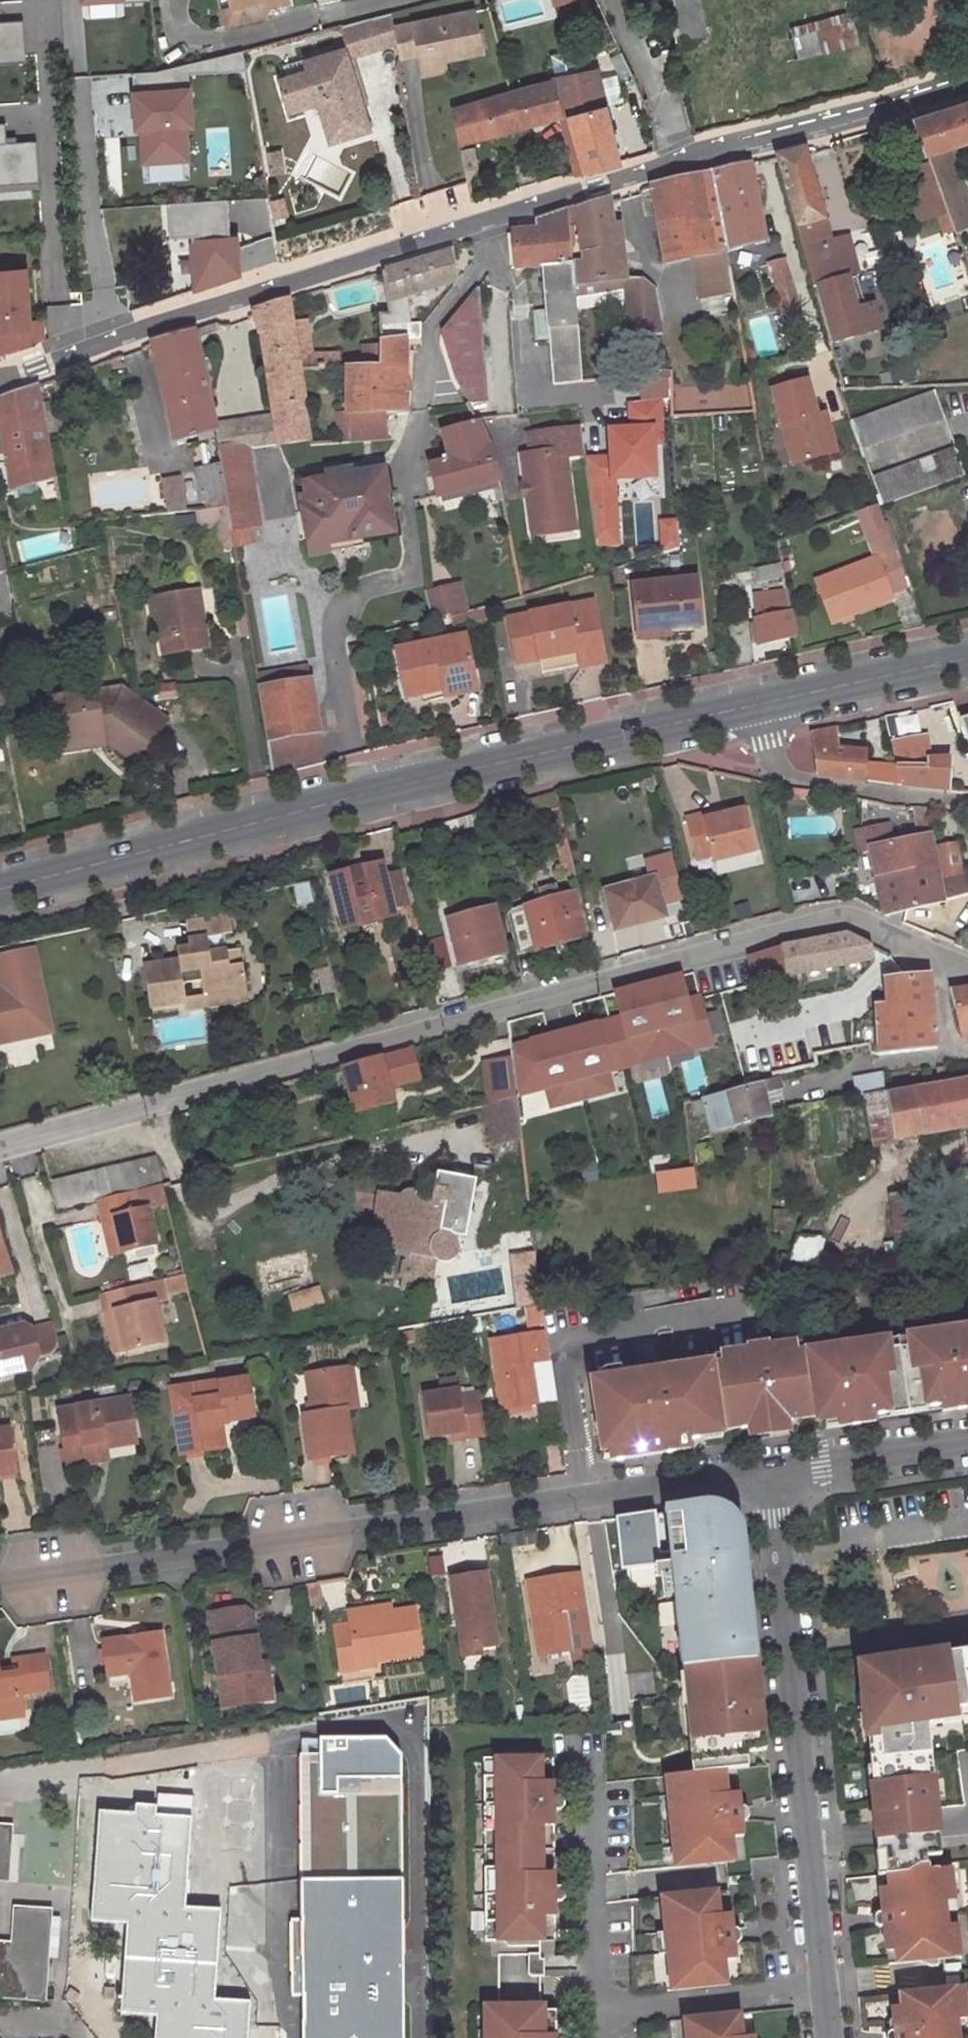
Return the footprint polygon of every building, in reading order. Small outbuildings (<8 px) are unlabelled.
[(234,7),(224,9),(228,26),(267,16),(264,6),(287,0),(232,0),(234,7)] [(705,41),(698,0),(670,0),(678,45),(705,41)] [(351,57),(395,44),(393,31),(390,15),(342,27),(351,57)] [(420,80),(442,75),(439,64),(478,56),(471,16),(393,31),(395,44),(397,61),(416,58),(420,80)] [(0,22),(0,63),(25,61),(22,20),(0,22)] [(318,104),(330,143),(370,130),(345,48),(305,59),(308,69),(279,78),(288,112),(318,104)] [(134,74),(135,93),(192,89),(190,73),(247,71),(243,52),(159,73),(134,74)] [(573,53),(540,62),(546,84),(595,71),(593,62),(577,67),(573,53)] [(450,109),(457,144),(544,122),(543,117),(558,113),(559,118),(575,177),(620,164),(595,71),(546,84),(450,109)] [(192,89),(135,93),(138,130),(142,129),(187,126),(194,126),(192,89)] [(927,154),(967,142),(967,102),(914,119),(927,154)] [(558,113),(543,117),(544,122),(559,118),(558,113)] [(0,124),(0,185),(38,183),(36,142),(6,144),(4,124),(0,124)] [(187,126),(142,129),(144,163),(189,160),(187,126)] [(824,223),(804,149),(774,158),(812,286),(849,274),(858,272),(847,239),(828,243),(823,223),(824,223)] [(267,155),(271,174),(285,171),(281,152),(267,155)] [(900,173),(918,223),(947,212),(935,176),(930,163),(900,173)] [(766,239),(748,164),(705,174),(721,250),(766,239)] [(935,176),(947,212),(954,231),(967,226),(967,199),(957,169),(935,176)] [(690,258),(710,350),(740,344),(721,250),(705,174),(660,184),(650,187),(665,264),(690,258)] [(275,218),(287,215),(283,199),(271,203),(275,218)] [(193,236),(193,242),(230,240),(228,200),(169,204),(171,238),(193,236)] [(613,227),(609,200),(577,210),(579,265),(579,289),(601,285),(619,282),(619,279),(613,227)] [(569,209),(535,222),(535,230),(512,232),(515,270),(543,268),(571,266),(569,209)] [(620,227),(613,227),(619,279),(626,280),(620,227)] [(193,242),(191,242),(195,291),(241,275),(239,239),(230,240),(193,242)] [(454,282),(450,251),(382,272),(390,319),(381,322),(384,344),(404,342),(420,340),(421,326),(422,324),(410,324),(406,297),(454,282)] [(771,326),(798,322),(789,259),(761,263),(771,326)] [(571,266),(543,268),(554,387),(582,385),(579,308),(579,289),(579,265),(571,266)] [(33,348),(44,341),(42,325),(28,326),(22,273),(0,275),(0,359),(33,348)] [(849,274),(812,286),(831,345),(882,329),(874,301),(859,306),(849,274)] [(601,285),(602,292),(626,288),(626,280),(619,279),(619,282),(601,285)] [(656,290),(648,284),(643,280),(626,280),(626,288),(626,313),(659,311),(656,290)] [(602,292),(601,285),(579,289),(579,308),(589,306),(598,297),(603,296),(602,292)] [(487,400),(476,288),(441,331),(455,376),(468,404),(487,400)] [(518,378),(545,376),(540,289),(513,290),(518,378)] [(253,313),(254,316),(261,331),(274,417),(277,438),(278,446),(279,450),(312,448),(301,373),(294,328),(289,301),(253,313)] [(627,324),(660,322),(659,311),(626,313),(627,324)] [(308,326),(294,328),(301,373),(342,371),(341,357),(314,357),(308,326)] [(192,330),(154,340),(177,440),(213,432),(212,425),(192,330)] [(386,368),(348,371),(348,420),(384,417),(406,415),(404,342),(384,344),(386,368)] [(791,426),(801,465),(837,454),(828,423),(821,425),(818,416),(807,380),(772,390),(783,429),(791,426)] [(0,398),(0,424),(10,494),(50,486),(42,424),(33,386),(0,398)] [(936,394),(851,423),(860,450),(946,420),(936,394)] [(627,404),(628,429),(652,428),(652,445),(662,445),(660,401),(627,404)] [(828,423),(825,414),(818,416),(821,425),(828,423)] [(242,449),(278,446),(277,438),(274,417),(212,425),(213,432),(215,448),(241,444),(242,449)] [(383,439),(384,417),(348,420),(347,441),(383,439)] [(439,499),(498,483),(489,450),(491,448),(478,423),(442,433),(448,461),(430,466),(439,499)] [(783,429),(794,467),(801,465),(791,426),(783,429)] [(530,487),(532,497),(526,498),(531,529),(573,522),(563,457),(584,454),(580,428),(530,436),(533,456),(520,458),(525,488),(530,487)] [(605,430),(607,457),(613,457),(614,481),(654,479),(652,445),(652,428),(628,429),(605,430)] [(241,444),(215,448),(218,466),(223,495),(231,544),(252,540),(249,524),(254,523),(242,449),(241,444)] [(956,452),(872,481),(872,482),(881,507),(881,509),(966,479),(956,452)] [(584,458),(596,547),(618,546),(614,481),(613,457),(607,457),(584,458)] [(223,495),(218,466),(195,471),(201,499),(223,495)] [(382,473),(305,486),(315,541),(351,534),(353,540),(393,533),(382,473)] [(141,485),(144,516),(160,515),(157,484),(141,485)] [(525,488),(518,489),(520,499),(526,498),(532,497),(530,487),(525,488)] [(833,622),(892,600),(890,594),(910,587),(905,574),(903,575),(900,569),(903,568),(881,509),(881,507),(860,515),(876,560),(818,581),(833,622)] [(676,519),(658,521),(661,553),(678,547),(676,519)] [(573,522),(531,529),(532,537),(575,530),(573,522)] [(785,576),(782,562),(757,567),(759,582),(785,576)] [(7,576),(0,578),(0,626),(16,623),(7,576)] [(693,579),(631,587),(637,640),(669,636),(668,631),(698,628),(693,579)] [(795,636),(787,588),(749,595),(760,644),(795,636)] [(199,590),(192,591),(196,616),(202,615),(199,590)] [(192,591),(154,597),(162,654),(208,647),(202,615),(196,616),(192,591)] [(442,605),(429,608),(432,621),(445,618),(442,605)] [(592,607),(509,624),(517,667),(541,662),(574,655),(577,670),(603,664),(592,607)] [(467,633),(397,651),(408,696),(447,686),(445,681),(476,674),(467,633)] [(544,676),(577,670),(574,655),(541,662),(544,676)] [(306,664),(279,668),(282,686),(308,682),(306,664)] [(279,668),(253,672),(271,775),(321,763),(308,682),(282,686),(279,668)] [(445,681),(447,686),(448,693),(479,685),(476,674),(445,681)] [(119,688),(52,697),(58,739),(100,735),(133,759),(162,719),(119,688)] [(959,718),(967,739),(967,716),(959,718)] [(903,786),(950,791),(948,760),(930,759),(927,736),(903,743),(897,717),(885,720),(903,786)] [(821,776),(865,781),(869,756),(841,753),(836,731),(813,736),(821,776)] [(100,735),(58,739),(59,749),(101,745),(100,735)] [(781,786),(780,799),(794,801),(795,788),(781,786)] [(795,788),(794,801),(804,803),(806,789),(795,788)] [(550,792),(525,800),(528,815),(544,811),(560,877),(567,875),(569,880),(573,879),(550,792)] [(912,805),(920,838),(929,836),(925,806),(912,805)] [(736,809),(715,814),(716,819),(737,814),(736,809)] [(715,814),(698,817),(707,858),(724,855),(725,859),(765,850),(756,810),(737,814),(716,819),(715,814)] [(890,823),(855,830),(859,851),(870,849),(876,879),(882,917),(940,902),(936,876),(929,836),(920,838),(895,843),(890,823)] [(967,894),(967,879),(966,867),(961,868),(956,845),(938,849),(941,875),(936,876),(940,902),(967,894)] [(876,879),(870,849),(859,851),(865,881),(876,879)] [(384,875),(382,862),(363,867),(364,872),(350,875),(349,871),(330,875),(344,928),(394,915),(393,909),(412,904),(404,870),(384,875)] [(654,880),(604,893),(614,934),(679,916),(672,889),(657,893),(654,880)] [(553,888),(538,892),(540,903),(510,911),(508,918),(517,954),(583,938),(572,895),(556,899),(553,888)] [(491,907),(444,918),(455,964),(502,953),(491,907)] [(227,917),(183,924),(188,950),(174,952),(176,964),(143,968),(150,1005),(166,1003),(166,1007),(186,1004),(185,1000),(186,1000),(184,986),(202,983),(204,997),(247,991),(242,965),(241,964),(229,966),(227,952),(207,954),(205,938),(230,934),(227,917)] [(782,948),(787,979),(873,960),(871,946),(846,933),(782,948)] [(439,937),(421,941),(429,975),(448,970),(440,936),(439,937)] [(754,986),(787,979),(782,948),(748,956),(749,960),(754,986)] [(50,1031),(32,950),(0,957),(0,982),(1,986),(0,986),(0,1042),(50,1031)] [(239,950),(227,952),(229,966),(241,964),(239,950)] [(884,1005),(874,1006),(879,1055),(937,1049),(929,974),(895,977),(898,1004),(884,1005)] [(613,994),(619,1016),(687,998),(682,976),(613,994)] [(898,1004),(895,977),(881,979),(884,1005),(898,1004)] [(950,991),(959,1028),(967,1027),(967,989),(950,991)] [(185,1000),(186,1004),(187,1011),(248,1001),(247,991),(204,997),(186,1000),(185,1000)] [(596,1022),(610,1073),(624,1069),(667,1058),(712,1045),(700,999),(699,995),(687,998),(619,1016),(609,1018),(596,1022)] [(545,1090),(610,1073),(596,1022),(579,1026),(548,1035),(511,1045),(512,1057),(517,1098),(545,1090)] [(959,1028),(966,1040),(967,1040),(967,1027),(959,1028)] [(380,1059),(388,1088),(419,1080),(411,1051),(380,1059)] [(512,1057),(481,1061),(485,1105),(517,1098),(512,1057)] [(392,1104),(388,1088),(380,1059),(339,1070),(350,1115),(392,1104)] [(615,1093),(610,1073),(545,1090),(550,1110),(583,1101),(615,1093)] [(857,1077),(860,1097),(886,1092),(883,1073),(874,1074),(857,1077)] [(764,1083),(767,1093),(782,1089),(780,1079),(773,1081),(764,1083)] [(888,1092),(897,1140),(967,1129),(967,1079),(888,1092)] [(773,1117),(767,1093),(764,1083),(746,1088),(702,1099),(711,1133),(773,1117)] [(517,1098),(485,1105),(495,1146),(520,1139),(517,1098)] [(154,1157),(52,1180),(59,1208),(99,1198),(161,1183),(154,1157)] [(694,1188),(692,1169),(655,1173),(658,1193),(694,1188)] [(438,1173),(433,1203),(445,1206),(440,1233),(447,1232),(453,1234),(457,1238),(466,1239),(475,1179),(438,1173)] [(110,1233),(116,1254),(125,1251),(159,1243),(149,1207),(166,1203),(161,1183),(99,1198),(104,1219),(110,1218),(113,1233),(110,1233)] [(445,1206),(433,1203),(424,1202),(420,1197),(414,1194),(409,1194),(405,1194),(399,1198),(376,1194),(374,1212),(375,1220),(377,1235),(379,1239),(387,1250),(393,1255),(399,1259),(403,1261),(411,1264),(412,1257),(434,1258),(431,1254),(430,1247),(432,1240),(434,1236),(440,1233),(445,1206)] [(431,1254),(434,1258),(439,1262),(445,1263),(451,1262),(456,1259),(459,1254),(461,1249),(460,1243),(457,1238),(453,1234),(447,1232),(440,1233),(434,1236),(432,1240),(430,1247),(431,1254)] [(791,1236),(792,1258),(820,1257),(819,1235),(791,1236)] [(9,1274),(0,1243),(0,1277),(9,1274)] [(542,1304),(534,1252),(507,1256),(516,1308),(542,1304)] [(411,1264),(403,1261),(399,1290),(430,1294),(434,1258),(412,1257),(411,1264)] [(162,1278),(104,1291),(109,1313),(107,1313),(116,1353),(166,1342),(157,1302),(166,1300),(162,1278)] [(318,1288),(288,1296),(292,1312),(323,1304),(318,1288)] [(41,1355),(34,1328),(24,1322),(0,1328),(0,1374),(10,1371),(13,1366),(20,1369),(34,1366),(41,1355)] [(34,1328),(41,1355),(50,1353),(55,1350),(58,1345),(58,1340),(53,1323),(34,1328)] [(906,1341),(907,1352),(898,1353),(901,1372),(905,1405),(905,1406),(922,1403),(923,1410),(940,1407),(951,1405),(952,1413),(967,1410),(967,1401),(967,1396),(967,1332),(906,1341)] [(492,1342),(502,1411),(512,1410),(532,1407),(556,1404),(546,1334),(492,1342)] [(897,1343),(898,1353),(907,1352),(906,1341),(897,1343)] [(887,1344),(888,1355),(898,1353),(897,1343),(887,1344)] [(747,1429),(760,1427),(762,1437),(785,1434),(784,1423),(795,1422),(793,1411),(813,1408),(814,1419),(822,1418),(844,1414),(846,1428),(864,1426),(863,1418),(874,1416),(889,1414),(888,1408),(905,1406),(905,1405),(901,1372),(898,1353),(888,1355),(887,1344),(806,1356),(795,1358),(794,1346),(767,1350),(766,1347),(746,1350),(746,1353),(721,1357),(722,1367),(711,1369),(713,1377),(700,1379),(698,1368),(647,1376),(649,1386),(620,1390),(619,1380),(595,1383),(595,1387),(589,1388),(593,1416),(596,1415),(598,1428),(595,1429),(600,1461),(604,1460),(605,1464),(631,1460),(629,1450),(658,1445),(659,1456),(677,1453),(675,1443),(688,1441),(702,1438),(701,1432),(719,1429),(718,1423),(736,1420),(738,1430),(747,1429)] [(806,1356),(805,1345),(794,1346),(795,1358),(806,1356)] [(711,1369),(722,1367),(721,1357),(710,1358),(711,1366),(711,1369)] [(700,1379),(713,1377),(711,1369),(711,1366),(698,1368),(700,1379)] [(305,1373),(311,1414),(345,1410),(352,1409),(346,1367),(305,1373)] [(620,1390),(649,1386),(647,1376),(619,1380),(620,1390)] [(250,1397),(247,1377),(239,1378),(242,1398),(250,1397)] [(239,1378),(171,1389),(181,1454),(214,1450),(210,1428),(222,1426),(227,1425),(227,1420),(253,1416),(250,1397),(242,1398),(239,1378)] [(455,1379),(435,1382),(437,1393),(457,1390),(455,1379)] [(457,1390),(437,1393),(422,1396),(428,1438),(448,1435),(463,1432),(464,1439),(482,1437),(476,1394),(458,1397),(457,1390)] [(56,1411),(65,1467),(95,1463),(92,1443),(105,1440),(105,1443),(134,1438),(127,1399),(56,1411)] [(907,1416),(923,1414),(923,1410),(922,1403),(905,1406),(907,1416)] [(941,1414),(952,1413),(951,1405),(940,1407),(941,1414)] [(889,1419),(907,1416),(905,1406),(888,1408),(889,1414),(889,1419)] [(532,1407),(512,1410),(513,1416),(533,1414),(532,1407)] [(813,1408),(793,1411),(795,1422),(814,1419),(813,1408)] [(345,1410),(311,1414),(303,1416),(309,1460),(351,1454),(345,1410)] [(823,1432),(846,1428),(844,1414),(822,1418),(823,1432)] [(864,1426),(876,1424),(874,1416),(863,1418),(864,1426)] [(720,1433),(738,1430),(736,1420),(718,1423),(719,1429),(720,1433)] [(225,1448),(222,1426),(210,1428),(214,1450),(225,1448)] [(760,1427),(747,1429),(749,1439),(762,1437),(760,1427)] [(0,1430),(0,1475),(15,1473),(8,1429),(0,1430)] [(719,1429),(701,1432),(702,1438),(703,1443),(721,1441),(720,1433),(719,1429)] [(463,1432),(448,1435),(450,1442),(464,1439),(463,1432)] [(109,1461),(107,1449),(135,1444),(134,1438),(105,1443),(105,1440),(92,1443),(95,1463),(109,1461)] [(688,1441),(675,1443),(677,1453),(689,1451),(688,1441)] [(631,1460),(659,1456),(658,1445),(629,1450),(631,1460)] [(672,1601),(679,1674),(689,1673),(756,1667),(757,1666),(744,1540),(737,1529),(728,1521),(723,1518),(716,1515),(705,1513),(705,1517),(619,1526),(624,1574),(669,1570),(670,1579),(657,1581),(659,1602),(672,1601)] [(493,1649),(482,1576),(448,1581),(458,1650),(474,1648),(474,1651),(493,1649)] [(527,1585),(537,1659),(546,1657),(564,1655),(573,1653),(567,1615),(585,1613),(580,1578),(527,1585)] [(346,1620),(378,1615),(379,1619),(389,1617),(389,1614),(388,1607),(345,1613),(346,1620)] [(262,1667),(261,1659),(254,1615),(243,1608),(209,1613),(224,1706),(254,1702),(253,1690),(273,1687),(270,1666),(262,1667)] [(378,1615),(346,1620),(347,1624),(331,1627),(338,1673),(353,1671),(352,1664),(370,1662),(417,1655),(411,1611),(389,1614),(389,1617),(379,1619),(378,1615)] [(131,1664),(132,1672),(137,1700),(172,1695),(162,1633),(104,1640),(109,1667),(131,1664)] [(460,1662),(476,1659),(474,1651),(474,1648),(458,1650),(460,1662)] [(25,1715),(23,1694),(21,1687),(28,1687),(30,1693),(49,1690),(44,1654),(16,1658),(18,1671),(1,1674),(0,1670),(0,1719),(25,1715)] [(547,1665),(566,1663),(564,1655),(546,1657),(547,1665)] [(930,1873),(930,1866),(944,1864),(939,1819),(930,1728),(945,1726),(944,1717),(967,1714),(967,1665),(963,1665),(962,1658),(947,1660),(947,1657),(857,1671),(861,1703),(868,1702),(870,1720),(872,1739),(869,1739),(873,1775),(876,1775),(878,1791),(871,1792),(874,1824),(878,1858),(886,1857),(888,1876),(886,1876),(887,1882),(889,1882),(911,1880),(918,1874),(930,1873)] [(261,1659),(262,1667),(270,1666),(268,1658),(261,1659)] [(353,1671),(371,1669),(370,1662),(352,1664),(353,1671)] [(110,1675),(132,1672),(131,1664),(109,1667),(110,1675)] [(756,1667),(689,1673),(690,1677),(692,1696),(694,1715),(687,1716),(689,1745),(696,1744),(700,1778),(724,1776),(746,1774),(744,1757),(765,1755),(756,1667)] [(680,1678),(681,1697),(692,1696),(690,1677),(680,1678)] [(273,1687),(253,1690),(254,1702),(275,1700),(273,1687)] [(694,1715),(692,1696),(681,1697),(683,1716),(687,1716),(694,1715)] [(858,1703),(861,1721),(870,1720),(868,1702),(861,1703),(858,1703)] [(944,1717),(945,1726),(967,1723),(967,1714),(944,1717)] [(861,1721),(863,1740),(869,1739),(872,1739),(870,1720),(861,1721)] [(400,1758),(386,1740),(296,1740),(297,2037),(402,2037),(400,1758)] [(686,1745),(689,1779),(700,1778),(696,1744),(689,1745),(686,1745)] [(482,1870),(482,1897),(482,1943),(502,1943),(508,1949),(537,1948),(537,1943),(542,1943),(542,1918),(553,1918),(552,1904),(557,1903),(557,1889),(552,1889),(552,1874),(541,1874),(541,1828),(552,1828),(552,1814),(556,1814),(556,1800),(552,1800),(552,1785),(540,1785),(540,1761),(535,1761),(535,1755),(505,1756),(501,1761),(482,1761),(482,1834),(495,1834),(495,1851),(495,1870),(482,1870)] [(667,1824),(670,1851),(679,1850),(682,1870),(720,1865),(725,1864),(733,1863),(731,1840),(742,1839),(740,1824),(745,1824),(747,1821),(748,1818),(747,1815),(744,1812),(739,1812),(737,1799),(726,1800),(724,1776),(700,1778),(689,1779),(672,1781),(674,1800),(676,1823),(667,1824)] [(662,1781),(664,1800),(674,1800),(672,1781),(662,1781)] [(676,1823),(674,1800),(664,1800),(667,1824),(676,1823)] [(101,1808),(91,1919),(127,1922),(120,2011),(156,2013),(154,2037),(248,2037),(251,2001),(216,1999),(220,1935),(221,1908),(187,1907),(192,1815),(155,1813),(156,1804),(136,1803),(135,1811),(101,1808)] [(495,1851),(495,1834),(482,1834),(482,1851),(495,1851)] [(682,1870),(679,1850),(670,1851),(673,1871),(682,1870)] [(482,1851),(482,1870),(495,1870),(495,1851),(482,1851)] [(911,1880),(889,1882),(891,1894),(881,1895),(884,1919),(880,1919),(876,1921),(875,1923),(874,1928),(875,1930),(879,1933),(882,1934),(885,1933),(888,1957),(897,1956),(899,1970),(922,1968),(931,1973),(940,1972),(940,1966),(963,1964),(960,1931),(939,1934),(936,1912),(957,1909),(954,1871),(930,1873),(918,1874),(911,1880)] [(657,1914),(664,1977),(668,1977),(670,1992),(724,1986),(722,1961),(733,1960),(731,1944),(735,1943),(737,1942),(739,1939),(738,1935),(736,1932),(733,1931),(730,1932),(728,1916),(716,1917),(714,1892),(673,1897),(675,1912),(661,1914),(657,1914)] [(660,1899),(661,1914),(675,1912),(673,1897),(660,1899)] [(43,1999),(47,1917),(48,1907),(14,1905),(12,1936),(0,1936),(0,1997),(43,1999)] [(216,1999),(251,2001),(255,1937),(220,1935),(216,1999)] [(526,1957),(526,1979),(575,1979),(575,1972),(543,1973),(543,1963),(538,1963),(538,1957),(526,1957)] [(948,2028),(967,2026),(967,2015),(966,1994),(943,1997),(942,1989),(929,1991),(920,1999),(902,2001),(903,2013),(893,2014),(896,2037),(893,2037),(892,2037),(949,2037),(948,2028)] [(553,2035),(543,2035),(542,2011),(538,2011),(538,2005),(501,2005),(498,2009),(482,2009),(482,2037),(553,2037),(553,2035)] [(553,2035),(553,2011),(542,2011),(543,2035),(553,2035)] [(752,2037),(742,2037),(739,2013),(699,2018),(701,2035),(688,2036),(684,2037),(752,2037)] [(699,2018),(685,2019),(688,2036),(701,2035),(699,2018)]
